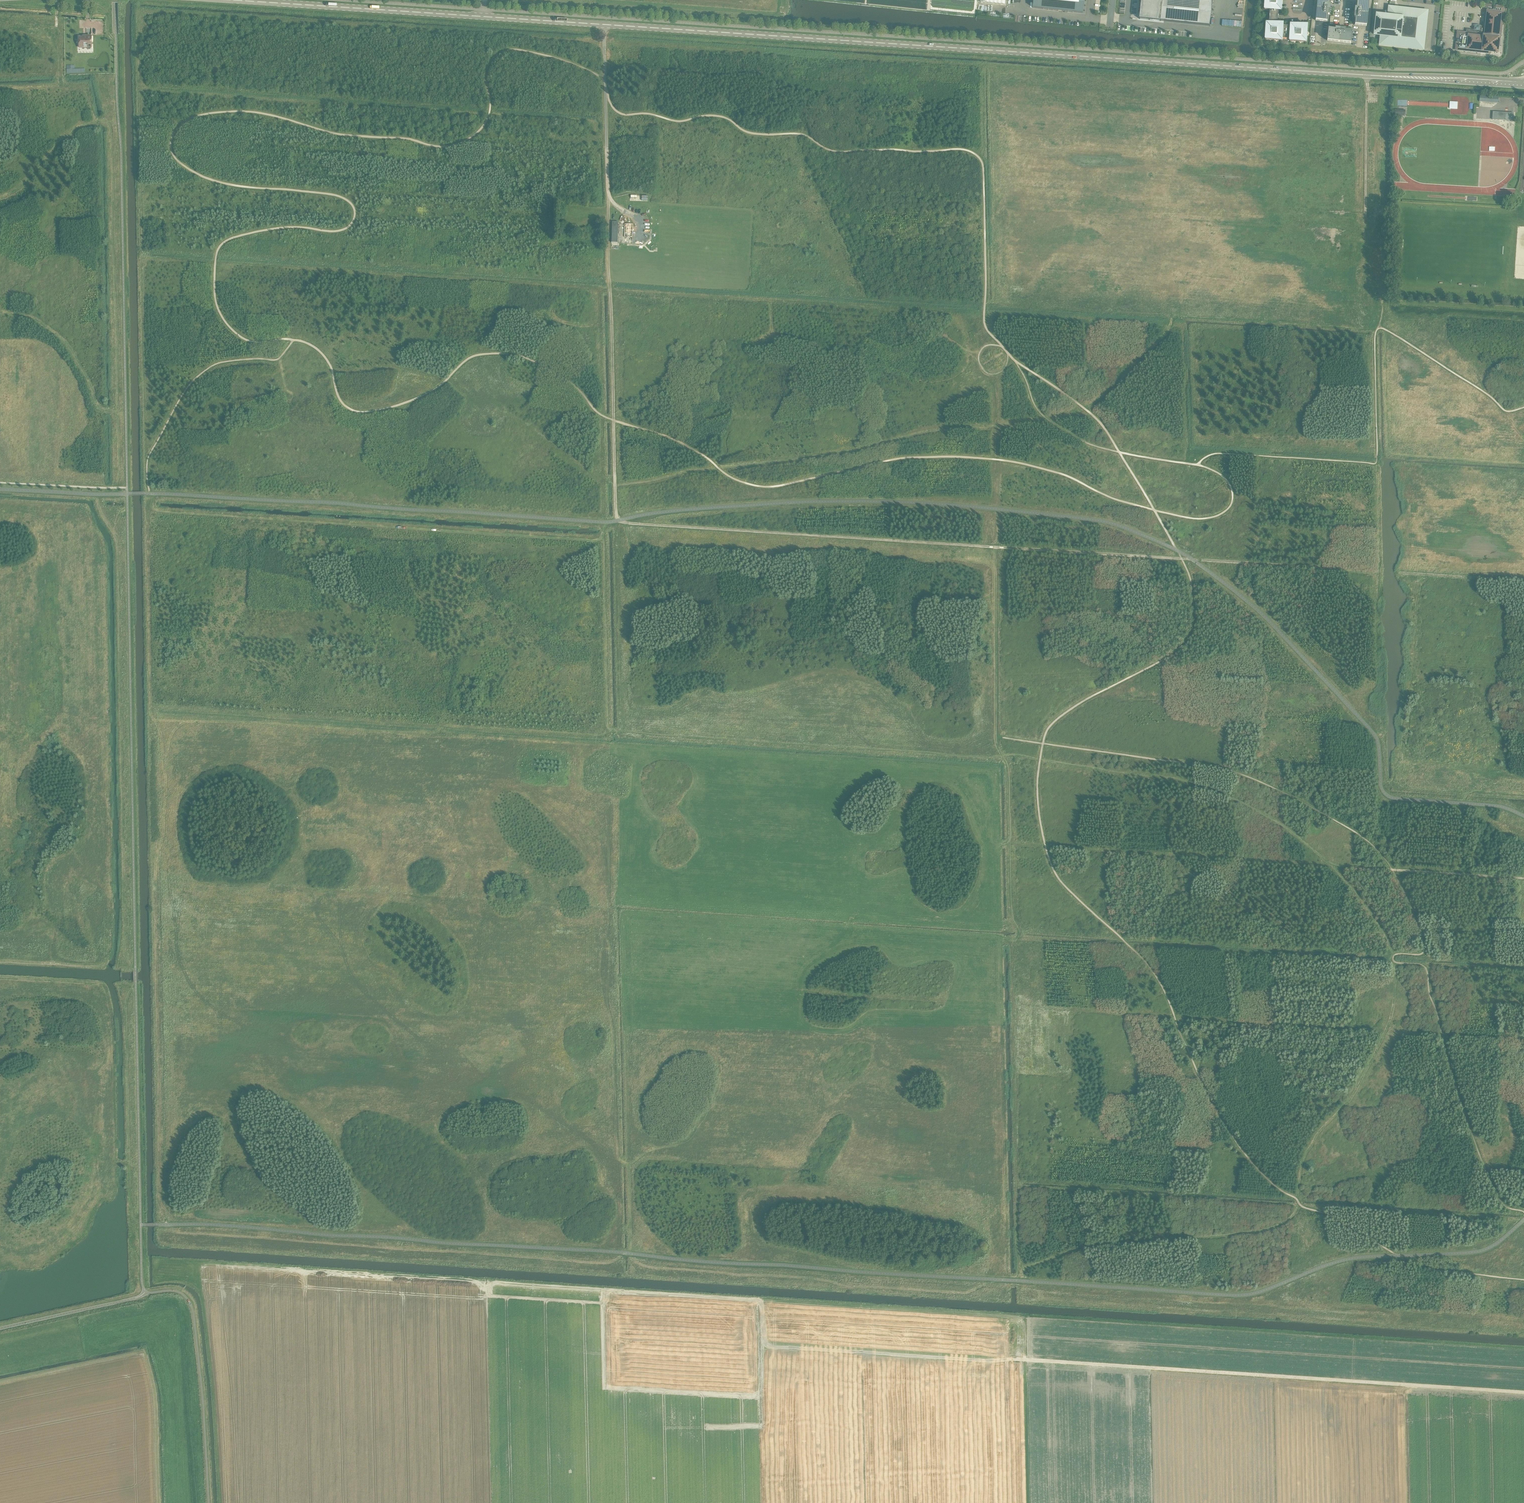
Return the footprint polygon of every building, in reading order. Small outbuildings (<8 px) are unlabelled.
[(1033,8),(1083,14),(1084,0),(1034,0),(1033,8)] [(1139,9),(1139,8),(1141,9),(1140,18),(1139,18),(1139,19),(1140,19),(1149,20),(1160,21),(1161,21),(1210,26),(1213,0),(1141,0),(1141,4),(1140,4),(1140,3),(1139,3),(1139,9)] [(1289,41),(1306,42),(1307,25),(1290,24),(1290,26),(1283,26),(1283,24),(1277,23),(1278,10),(1281,11),(1282,0),(1265,0),(1264,10),(1270,10),(1269,23),(1266,23),(1265,39),(1282,40),(1282,39),(1289,39),(1289,41)] [(1316,21),(1328,22),(1331,0),(1318,0),(1316,21)] [(1369,3),(1356,2),(1353,25),(1366,26),(1369,3)] [(1456,42),(1457,42),(1457,45),(1456,45),(1456,49),(1487,52),(1487,51),(1496,52),(1497,53),(1496,52),(1497,43),(1498,43),(1502,7),(1498,7),(1495,7),(1496,6),(1493,6),(1493,7),(1486,6),(1484,26),(1479,26),(1479,29),(1476,28),(1476,30),(1466,29),(1465,34),(1458,33),(1458,40),(1456,40),(1456,42)] [(1380,45),(1423,49),(1427,11),(1389,7),(1388,16),(1377,15),(1374,35),(1381,36),(1380,45)] [(1327,40),(1327,41),(1351,44),(1351,43),(1352,31),(1329,28),(1327,40)] [(79,48),(87,48),(87,49),(88,49),(89,49),(90,49),(91,48),(92,48),(92,35),(82,35),(82,37),(79,37),(79,48)] [(1492,120),(1513,121),(1513,113),(1492,112),(1492,120)] [(632,237),(632,224),(625,224),(624,237),(632,237)]
